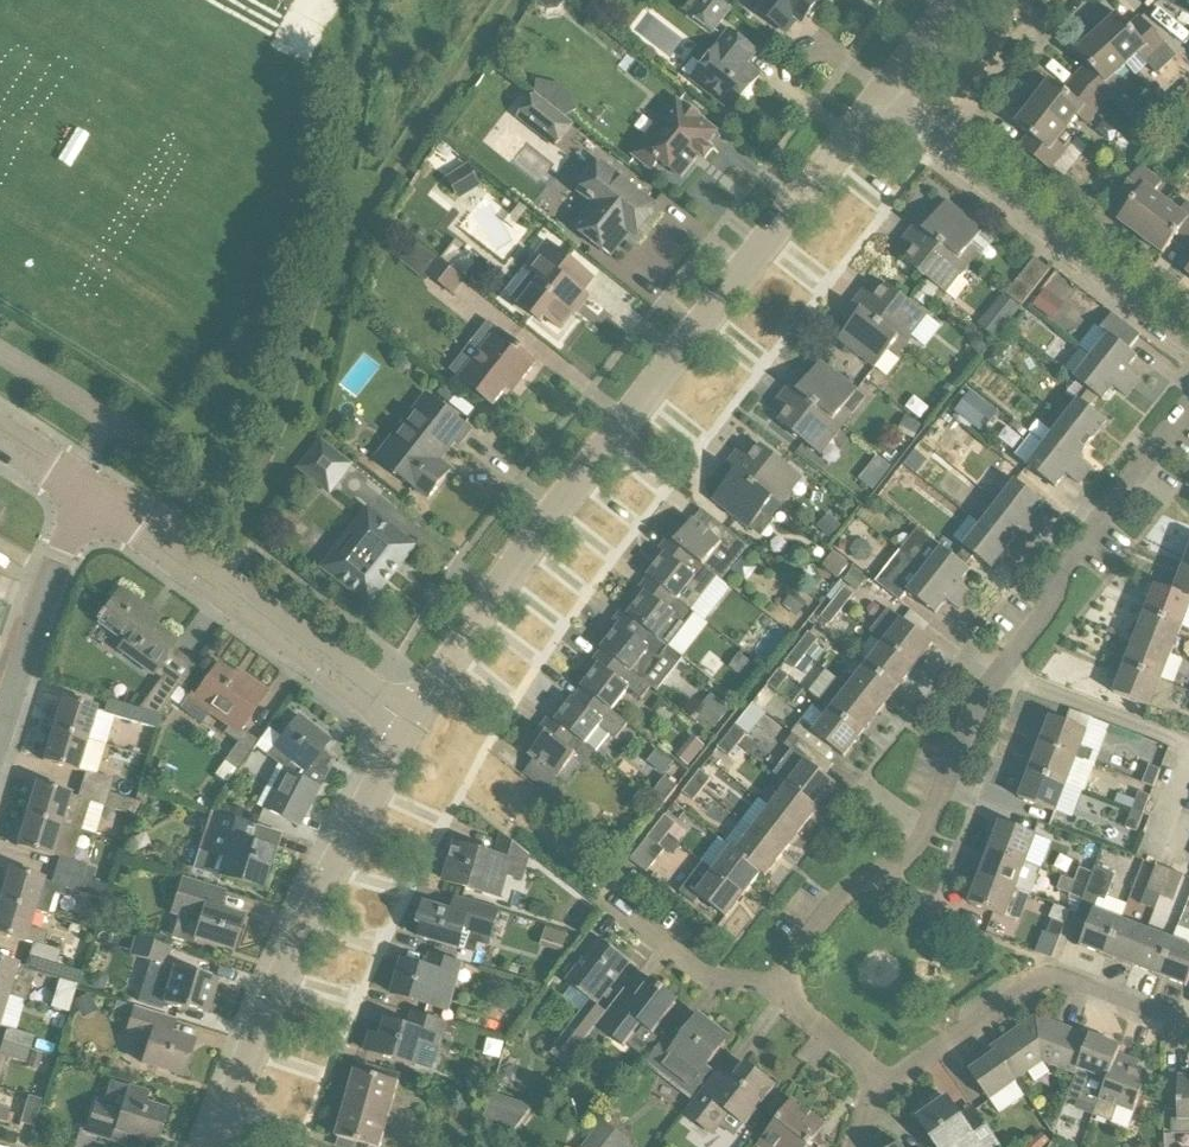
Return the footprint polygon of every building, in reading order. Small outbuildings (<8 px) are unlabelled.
[(567,0),(542,0),(539,4),(548,11),(559,10),(567,0)] [(697,2),(688,13),(713,33),(732,8),(722,0),(695,0),(697,2)] [(822,0),(759,0),(754,7),(788,34),(798,21),(802,24),(808,17),(811,19),(821,6),(818,4),(822,0)] [(1147,23),(1136,33),(1118,14),(1098,33),(1127,65),(1139,54),(1148,63),(1168,46),(1147,23)] [(691,79),(733,112),(763,74),(749,63),(758,50),(731,28),(691,79)] [(1098,33),(1077,51),(1095,70),(1082,82),(1104,103),(1124,85),(1115,76),(1127,65),(1098,33)] [(1104,103),(1082,82),(1071,96),(1051,80),(1034,102),(1068,129),(1078,116),(1088,124),(1104,103)] [(537,94),(519,116),(556,145),(574,123),(537,94)] [(682,177),(700,154),(706,159),(713,149),(707,144),(718,131),(677,99),(668,111),(669,124),(672,126),(660,143),(657,140),(644,142),(633,155),(652,170),(660,160),(682,177)] [(1016,124),(1030,134),(1037,140),(1028,152),(1052,171),(1068,150),(1058,142),(1068,129),(1034,102),(1016,124)] [(576,227),(611,255),(631,231),(636,235),(658,208),(602,163),(580,191),(595,203),(576,227)] [(449,177),(458,192),(470,184),(473,188),(480,184),(481,186),(482,185),(469,165),(449,177)] [(1123,190),(1135,200),(1119,220),(1141,237),(1168,202),(1155,192),(1163,182),(1141,166),(1123,190)] [(917,223),(970,265),(979,253),(971,247),(984,230),(947,201),(935,217),(927,210),(917,223)] [(1164,254),(1179,233),(1188,240),(1188,202),(1181,212),(1168,202),(1141,237),(1164,254)] [(970,265),(917,223),(903,241),(915,250),(906,261),(947,294),(970,265)] [(465,279),(439,259),(416,241),(401,260),(427,280),(430,276),(454,294),(465,279)] [(548,242),(539,253),(544,257),(533,272),(536,274),(515,300),(543,322),(546,317),(562,330),(589,296),(584,293),(595,278),(548,242)] [(1036,258),(1021,277),(1006,295),(1021,307),(1036,288),(1051,269),(1036,258)] [(920,291),(930,299),(931,300),(940,288),(933,282),(929,279),(920,291)] [(868,286),(854,303),(907,345),(929,317),(888,284),(879,295),(868,286)] [(1066,304),(1047,289),(1033,305),(1053,321),(1066,304)] [(925,306),(930,299),(920,291),(915,298),(925,306)] [(1021,307),(1006,295),(1004,293),(979,326),(996,339),(1021,307)] [(898,357),(907,345),(854,303),(844,316),(852,323),(839,339),(876,368),(889,351),(898,357)] [(1102,329),(1109,335),(1093,356),(1134,388),(1140,380),(1127,370),(1138,356),(1130,350),(1141,335),(1114,314),(1102,329)] [(461,378),(494,405),(508,387),(514,391),(536,363),(521,351),(523,348),(493,324),(488,324),(464,355),(472,363),(461,378)] [(977,339),(970,347),(981,355),(988,347),(977,339)] [(1002,363),(1001,355),(995,351),(988,360),(998,369),(1002,363)] [(1114,387),(1127,397),(1134,388),(1093,356),(1075,378),(1090,389),(1099,397),(1104,400),(1114,387)] [(791,383),(844,425),(867,397),(821,361),(809,377),(801,371),(791,383)] [(944,389),(952,395),(959,387),(951,380),(944,389)] [(844,425),(791,383),(777,402),(789,411),(780,422),(822,454),(844,425)] [(1108,421),(1091,408),(1099,397),(1090,389),(1081,400),(1080,399),(1063,421),(1091,443),(1108,421)] [(377,458),(429,498),(452,470),(441,461),(456,441),(460,445),(473,430),(427,394),(377,458)] [(968,395),(955,411),(980,430),(993,414),(968,395)] [(1026,429),(1015,419),(1009,425),(1021,435),(1026,429)] [(1091,443),(1063,421),(1046,443),(1087,476),(1093,467),(1080,457),(1091,443)] [(301,468),(301,469),(331,492),(353,464),(323,440),(301,468)] [(1080,484),(1087,476),(1046,443),(1028,465),(1056,488),(1067,474),(1080,484)] [(742,446),(729,463),(782,505),(804,477),(762,445),(753,456),(742,446)] [(878,458),(869,469),(883,481),(892,469),(878,458)] [(772,518),(782,505),(729,463),(718,477),(726,483),(713,499),(761,537),(774,520),(772,518)] [(1045,502),(1016,480),(999,503),(1040,535),(1047,526),(1034,516),(1045,502)] [(1040,535),(999,503),(982,525),(1010,547),(1020,533),(1024,535),(1034,543),(1040,535)] [(325,568),(371,603),(415,546),(369,511),(325,568)] [(829,539),(841,527),(829,515),(817,527),(829,539)] [(677,528),(670,538),(705,565),(704,566),(720,578),(723,581),(750,547),(715,519),(706,530),(693,520),(683,532),(677,528)] [(943,546),(967,566),(975,555),(993,568),(1010,547),(982,525),(966,545),(952,534),(943,546)] [(971,569),(967,566),(943,546),(928,534),(919,527),(902,550),(957,594),(967,601),(973,593),(960,583),(971,569)] [(705,565),(670,538),(653,559),(659,564),(649,576),(650,576),(678,598),(678,599),(693,611),(720,578),(704,566),(705,565)] [(848,542),(842,540),(839,550),(845,551),(848,542)] [(957,594),(902,550),(877,582),(901,601),(909,592),(936,613),(947,600),(960,610),(967,601),(957,594)] [(823,566),(839,579),(851,565),(834,552),(823,566)] [(1184,565),(1174,591),(1188,597),(1188,567),(1184,565)] [(867,580),(854,570),(844,581),(858,592),(867,580)] [(678,598),(650,576),(633,598),(639,602),(629,615),(671,647),(697,614),(693,611),(678,599),(678,598)] [(1174,591),(1156,585),(1146,612),(1183,626),(1188,611),(1188,597),(1174,591)] [(844,588),(835,600),(844,608),(853,596),(844,588)] [(154,673),(173,648),(177,642),(144,618),(149,611),(121,590),(105,612),(103,611),(98,618),(127,639),(120,649),(154,673)] [(807,603),(798,596),(787,609),(796,616),(807,603)] [(820,618),(821,618),(830,625),(844,608),(835,600),(820,618)] [(671,647),(629,615),(624,610),(607,631),(613,636),(603,649),(652,688),(657,691),(684,657),(671,647)] [(1136,639),(1173,653),(1183,626),(1146,612),(1136,639)] [(885,641),(917,666),(934,643),(903,618),(885,641)] [(809,633),(797,648),(806,656),(818,641),(809,633)] [(1125,666),(1163,680),(1173,653),(1136,639),(1125,666)] [(885,641),(867,664),(899,688),(917,666),(885,641)] [(825,652),(817,645),(808,655),(817,662),(825,652)] [(794,670),(796,669),(806,656),(797,648),(785,663),(794,670)] [(652,688),(603,649),(587,670),(593,674),(583,687),(612,710),(630,688),(643,699),(652,688)] [(741,674),(751,661),(741,653),(730,666),(741,674)] [(241,730),(242,728),(268,693),(244,676),(242,680),(219,664),(201,689),(197,686),(180,710),(202,725),(209,716),(227,729),(223,734),(238,744),(225,762),(237,771),(258,742),(241,730)] [(867,664),(849,686),(881,711),(899,688),(867,664)] [(1152,707),(1163,680),(1125,666),(1115,693),(1152,707)] [(809,689),(822,699),(820,701),(831,709),(863,734),(881,711),(849,686),(838,678),(826,668),(809,689)] [(767,685),(768,685),(777,692),(788,677),(779,670),(767,685)] [(165,674),(161,679),(138,710),(161,716),(182,687),(165,674)] [(612,710),(583,687),(575,698),(564,711),(559,706),(551,716),(586,744),(600,725),(617,739),(629,724),(612,710)] [(88,740),(97,712),(98,709),(63,698),(54,730),(88,740)] [(103,714),(156,731),(161,716),(138,710),(108,701),(103,714)] [(703,718),(707,722),(714,728),(729,710),(718,701),(703,718)] [(792,733),(826,759),(834,748),(845,757),(863,734),(831,709),(815,730),(802,720),(792,733)] [(331,741),(299,716),(274,747),(289,759),(264,808),(300,827),(331,766),(326,763),(318,756),(331,741)] [(549,791),(574,759),(586,768),(598,754),(586,744),(551,716),(534,737),(540,742),(530,755),(536,759),(525,772),(549,791)] [(1078,758),(1089,731),(1051,717),(1041,744),(1078,758)] [(726,737),(737,746),(746,735),(735,726),(726,737)] [(786,744),(794,750),(776,773),(787,782),(819,806),(837,783),(827,776),(835,765),(826,759),(792,733),(785,727),(777,738),(786,744)] [(54,730),(44,761),(78,772),(88,740),(54,730)] [(717,748),(718,749),(729,757),(737,746),(726,737),(717,748)] [(1041,744),(1030,771),(1067,785),(1078,758),(1041,744)] [(1154,787),(1160,770),(1149,766),(1143,783),(1154,787)] [(83,785),(109,794),(114,779),(87,771),(83,785)] [(711,780),(700,771),(691,782),(702,791),(711,780)] [(1057,812),(1067,785),(1030,771),(1020,798),(1057,812)] [(677,786),(666,777),(652,795),(663,805),(677,786)] [(691,782),(682,793),(694,802),(702,791),(691,782)] [(819,806),(787,782),(770,805),(802,829),(819,806)] [(109,794),(83,785),(79,798),(71,795),(71,794),(37,784),(27,815),(81,832),(90,803),(131,815),(135,802),(109,794)] [(1132,811),(1143,815),(1150,797),(1122,786),(1115,804),(1132,811)] [(802,829),(770,805),(752,828),(784,852),(802,829)] [(1132,811),(1125,828),(1136,833),(1143,815),(1132,811)] [(274,851),(243,842),(249,823),(214,812),(202,850),(225,857),(219,876),(262,889),(274,851)] [(81,832),(27,815),(17,846),(52,857),(53,855),(60,858),(56,871),(83,880),(88,866),(72,861),(81,832)] [(656,827),(668,836),(677,824),(665,815),(656,827)] [(1028,862),(1039,835),(1001,821),(991,848),(1028,862)] [(656,827),(631,860),(648,872),(665,849),(661,846),(668,836),(656,827)] [(752,828),(735,851),(762,872),(766,875),(784,852),(752,828)] [(457,844),(446,881),(500,897),(507,874),(523,879),(531,855),(504,834),(498,856),(457,844)] [(661,846),(665,849),(673,855),(680,846),(668,836),(661,846)] [(730,848),(713,870),(744,895),(762,872),(735,851),(730,848)] [(1028,862),(991,848),(981,876),(1018,890),(1028,862)] [(695,904),(701,897),(727,917),(744,895),(713,870),(703,863),(680,892),(695,904)] [(1157,865),(1148,890),(1161,896),(1170,870),(1157,865)] [(1116,875),(1095,867),(1093,873),(1088,886),(1083,900),(1076,918),(1089,923),(1081,946),(1108,956),(1121,920),(1095,910),(1099,899),(1105,902),(1116,875)] [(109,887),(83,880),(56,871),(52,883),(45,881),(45,880),(11,869),(1,900),(35,911),(49,915),(55,894),(64,896),(66,889),(105,901),(109,887)] [(1088,886),(1093,873),(1079,869),(1075,881),(1088,886)] [(1170,870),(1161,896),(1176,901),(1186,875),(1170,870)] [(1018,890),(981,876),(970,903),(1008,917),(1018,890)] [(174,914),(178,916),(172,938),(192,945),(194,939),(233,951),(244,916),(222,909),(227,891),(186,878),(174,914)] [(1075,881),(1069,895),(1083,900),(1088,886),(1075,881)] [(1156,910),(1161,896),(1148,890),(1142,905),(1156,910)] [(500,909),(461,897),(457,912),(431,904),(430,907),(424,905),(420,919),(426,921),(421,938),(460,949),(465,931),(492,939),(500,909)] [(1,900),(0,903),(0,934),(26,942),(26,941),(34,944),(30,957),(57,965),(61,951),(44,946),(48,934),(30,928),(35,911),(1,900)] [(1065,925),(1052,920),(1047,934),(1060,939),(1065,925)] [(1148,930),(1121,920),(1108,956),(1134,966),(1148,930)] [(1179,928),(1174,940),(1161,976),(1187,986),(1188,982),(1188,932),(1179,928)] [(564,949),(567,932),(545,929),(542,946),(564,949)] [(1161,976),(1174,940),(1148,930),(1134,966),(1161,976)] [(584,1042),(607,1012),(598,1005),(631,962),(601,939),(599,940),(590,933),(574,953),(575,954),(580,958),(583,961),(568,982),(573,986),(563,998),(581,1012),(554,1047),(571,1060),(584,1042)] [(1053,957),(1060,939),(1047,934),(1044,933),(1037,951),(1053,957)] [(218,981),(166,965),(170,949),(135,938),(130,955),(156,963),(145,998),(188,1011),(189,1008),(208,1014),(218,981)] [(453,996),(462,962),(432,953),(428,968),(404,961),(394,994),(433,1006),(437,991),(453,996)] [(560,974),(564,978),(580,958),(575,954),(560,974)] [(57,965),(30,957),(26,969),(18,967),(19,965),(0,959),(0,994),(9,997),(26,1002),(35,973),(78,986),(82,973),(57,965)] [(625,990),(607,1012),(584,1042),(591,1047),(603,1031),(625,1047),(626,1045),(643,1057),(658,1038),(653,1034),(677,1004),(671,999),(674,995),(652,978),(636,998),(625,990)] [(0,994),(0,1026),(9,997),(0,994)] [(90,996),(76,1002),(80,1012),(95,1006),(90,996)] [(113,1012),(132,1017),(126,1037),(150,1044),(144,1064),(183,1076),(194,1041),(171,1034),(176,1020),(135,1007),(135,1008),(116,1002),(113,1012)] [(375,1024),(372,1034),(367,1050),(416,1065),(423,1043),(439,1048),(447,1022),(398,1008),(391,1029),(375,1024)] [(1005,1037),(1029,1072),(1044,1061),(1062,1069),(1075,1037),(1062,1032),(1065,1025),(1038,1015),(1005,1037)] [(665,1038),(648,1061),(693,1095),(711,1071),(706,1067),(729,1038),(701,1016),(677,1047),(665,1038)] [(6,1028),(1,1043),(29,1052),(34,1037),(6,1028)] [(1075,1037),(1062,1069),(1077,1074),(1068,1098),(1097,1109),(1119,1054),(1122,1046),(1091,1034),(1088,1042),(1075,1037)] [(1017,1080),(1029,1072),(1005,1037),(982,1054),(985,1060),(970,1071),(991,1100),(1018,1081),(1017,1080)] [(0,1047),(0,1057),(25,1065),(29,1052),(1,1043),(0,1047)] [(25,1065),(39,1070),(44,1056),(29,1052),(25,1065)] [(1141,1062),(1119,1054),(1097,1109),(1095,1116),(1113,1123),(1119,1107),(1135,1113),(1148,1076),(1137,1072),(1141,1062)] [(687,1113),(715,1135),(721,1127),(734,1138),(746,1124),(747,1124),(775,1086),(746,1064),(723,1094),(709,1083),(687,1113)] [(356,1070),(347,1103),(390,1115),(399,1082),(356,1070)] [(1179,1076),(1179,1121),(1181,1121),(1181,1131),(1188,1131),(1188,1076),(1179,1076)] [(123,1109),(98,1101),(88,1133),(124,1144),(126,1134),(157,1143),(167,1111),(146,1104),(149,1093),(130,1087),(123,1109)] [(34,1128),(42,1105),(43,1099),(30,1095),(21,1123),(34,1128)] [(939,1146),(998,1146),(1001,1145),(984,1120),(970,1129),(949,1098),(919,1119),(939,1146)] [(828,1146),(817,1137),(826,1125),(794,1101),(759,1145),(761,1146),(827,1146),(828,1146)] [(362,1146),(381,1146),(390,1115),(347,1103),(337,1138),(362,1145),(362,1146)] [(504,1129),(514,1132),(531,1111),(512,1105),(504,1129)] [(7,1124),(12,1110),(0,1106),(0,1121),(7,1124)] [(1044,1121),(1043,1122),(1053,1135),(1054,1134),(1061,1118),(1044,1121)] [(630,1143),(603,1122),(583,1146),(627,1146),(630,1143)] [(1027,1146),(1044,1146),(1049,1143),(1041,1134),(1027,1146)]
